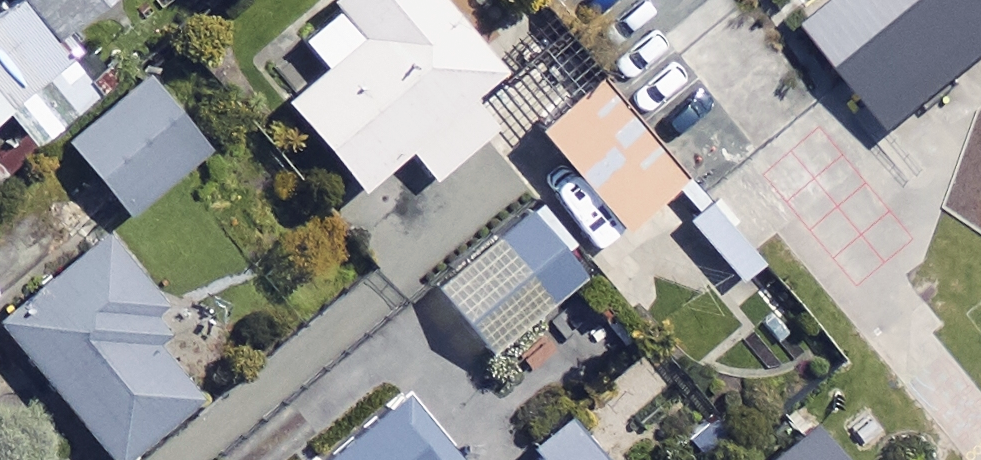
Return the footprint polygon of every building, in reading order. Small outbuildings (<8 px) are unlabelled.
[(18,0),(14,0),(0,11),(0,125),(8,118),(32,148),(54,129),(30,100),(72,65),(55,44),(18,0)] [(55,44),(108,0),(18,0),(55,44)] [(433,0),(336,0),(293,36),(323,73),(282,107),(355,196),(407,153),(431,182),(490,133),(464,101),(495,75),(433,0)] [(789,30),(873,133),(980,47),(980,0),(827,0),(789,30)] [(677,187),(556,35),(496,83),(617,235),(677,187)] [(210,149),(149,72),(63,140),(124,217),(210,149)] [(581,285),(526,215),(432,289),(487,359),(581,285)] [(99,241),(0,322),(0,336),(101,459),(124,459),(192,405),(141,342),(165,322),(99,241)] [(403,404),(333,459),(448,459),(403,404)] [(566,421),(528,453),(533,459),(598,459),(566,421)] [(821,424),(776,459),(850,459),(821,424)]
